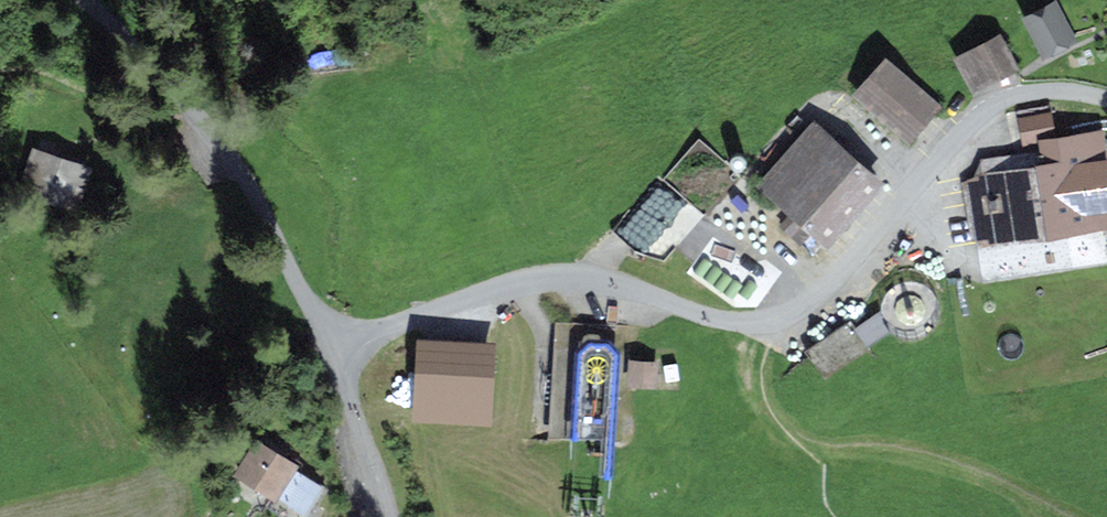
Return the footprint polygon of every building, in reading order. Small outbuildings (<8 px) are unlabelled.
[(1053,3),(1019,20),(1041,63),(1075,45),(1053,3)] [(997,39),(950,62),(971,97),(1014,73),(997,39)] [(881,61),(850,98),(907,147),(939,110),(881,61)] [(964,183),(969,242),(992,248),(1106,231),(1106,180),(1101,133),(1054,139),(1046,111),(1015,116),(1019,152),(1034,150),(1036,165),(1016,167),(1014,159),(979,162),(979,177),(964,183)] [(809,124),(752,189),(776,211),(767,222),(810,259),(819,248),(823,251),(880,186),(809,124)] [(697,144),(662,184),(701,218),(736,178),(697,144)] [(90,170),(28,151),(14,198),(75,219),(90,170)] [(667,249),(627,233),(619,253),(659,269),(667,249)] [(885,327),(893,336),(904,341),(915,343),(926,340),(936,333),(942,323),(944,312),(941,299),(934,289),(923,282),(911,281),(898,284),(889,292),(883,303),(882,315),(885,327)] [(851,321),(807,344),(823,373),(866,350),(851,321)] [(620,326),(561,323),(559,361),(618,364),(620,326)] [(491,354),(426,350),(422,416),(487,420),(491,354)] [(655,362),(629,359),(626,384),(653,387),(655,362)] [(251,443),(229,483),(272,507),(295,467),(251,443)]
